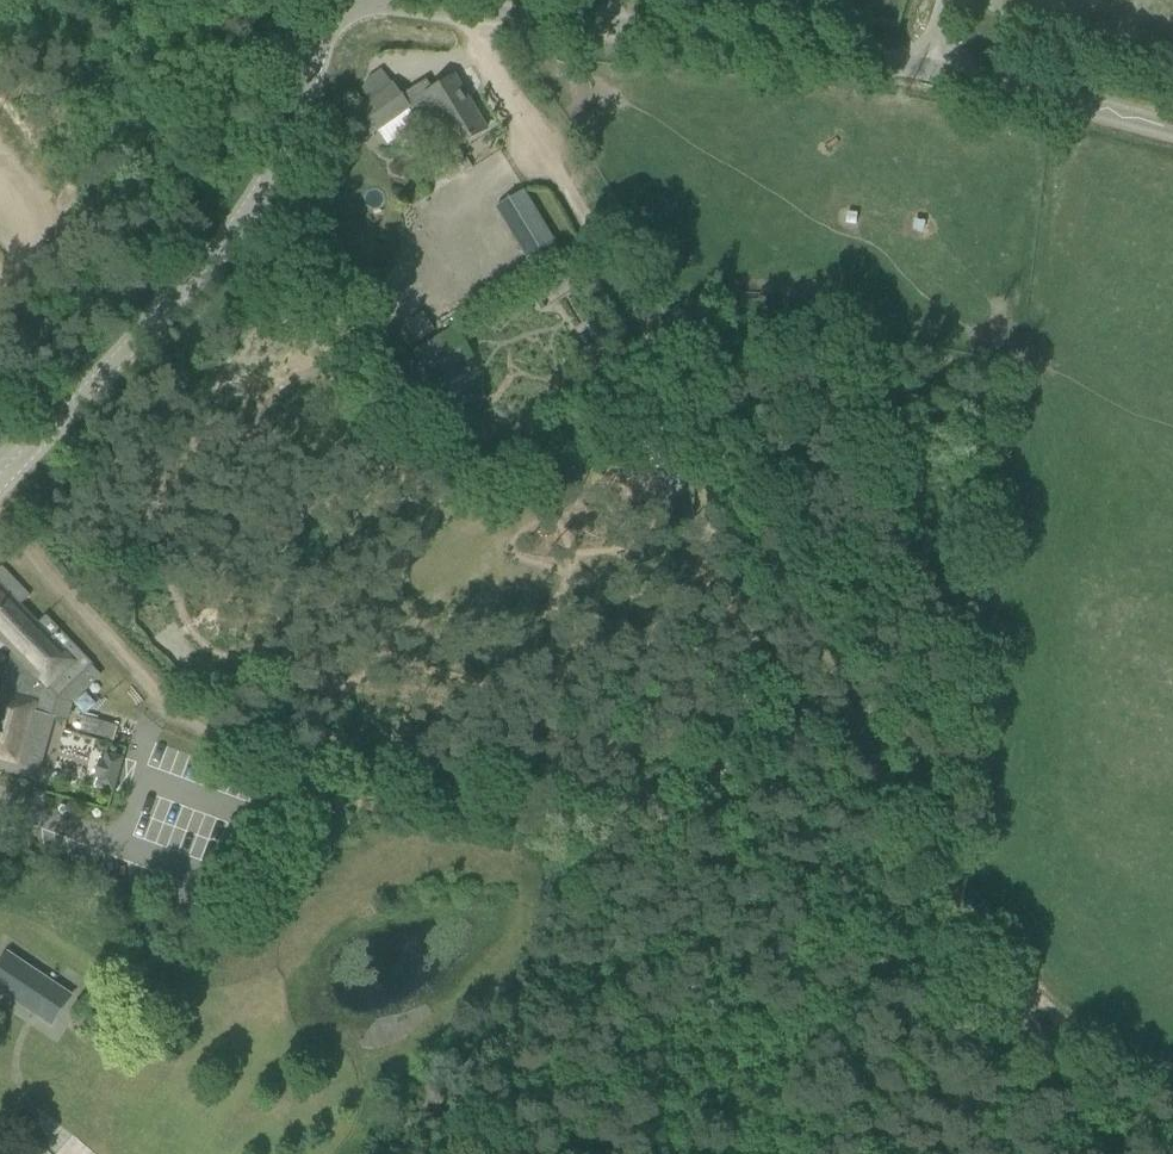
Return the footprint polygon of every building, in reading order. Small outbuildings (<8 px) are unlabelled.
[(441,119),(458,147),(486,129),(454,77),(432,90),(426,80),(401,96),(393,85),(361,108),(366,115),(351,126),(362,141),(377,131),(408,109),(418,124),(428,127),(441,119)] [(528,261),(556,244),(524,191),(496,208),(528,261)] [(559,270),(538,282),(550,301),(570,289),(559,270)] [(444,336),(414,354),(430,381),(460,363),(473,356),(457,329),(444,336)] [(92,669),(95,666),(48,617),(41,624),(24,606),(31,598),(1,567),(0,568),(0,637),(18,654),(7,694),(0,692),(0,771),(23,777),(36,780),(54,718),(68,720),(71,705),(100,676),(92,669)] [(83,716),(79,731),(112,740),(116,725),(83,716)] [(89,785),(115,792),(124,757),(98,750),(89,785)] [(67,994),(5,955),(0,962),(0,990),(51,1021),(67,994)]
